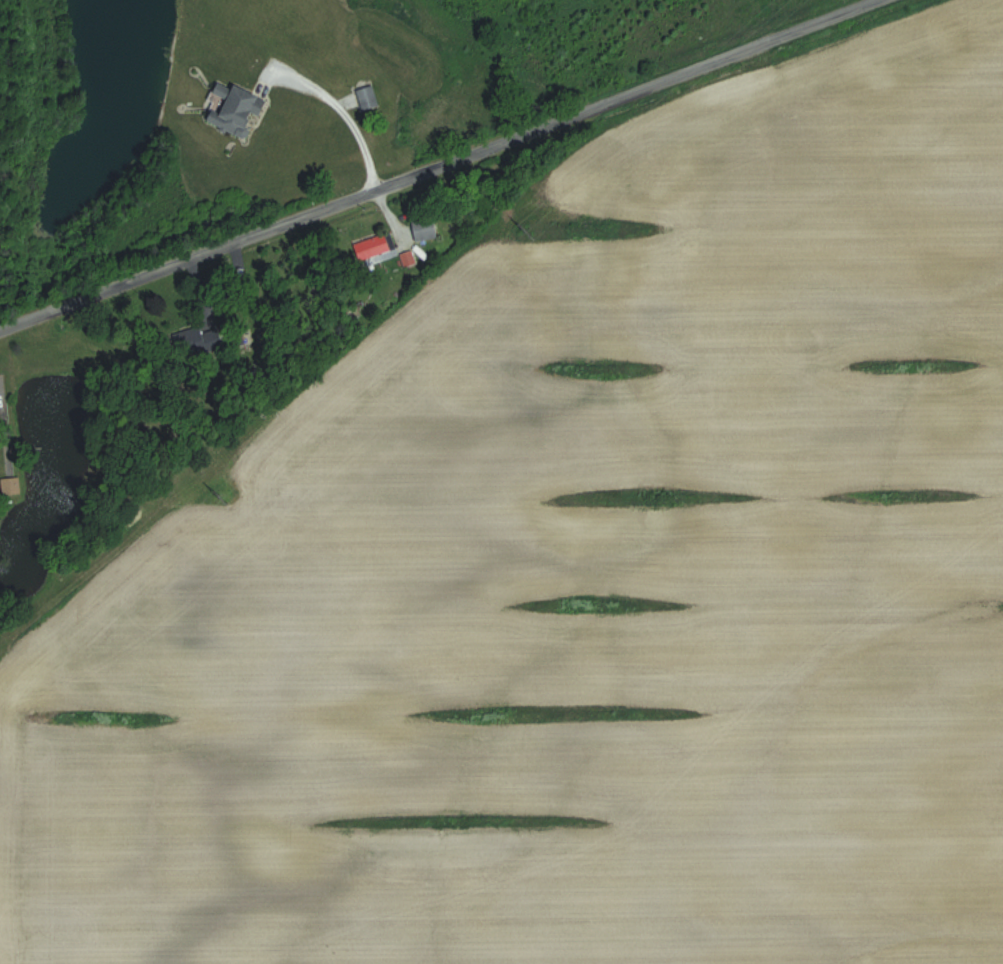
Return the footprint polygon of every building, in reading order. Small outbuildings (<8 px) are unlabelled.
[(265,97),(236,85),(235,89),(220,83),(215,95),(228,100),(222,115),(213,111),(208,122),(247,139),(265,97)] [(380,105),(374,85),(357,90),(363,110),(380,105)] [(413,221),(415,241),(440,238),(438,218),(413,221)] [(355,247),(364,270),(399,256),(389,232),(355,247)] [(20,493),(18,478),(2,480),(4,495),(20,493)]
